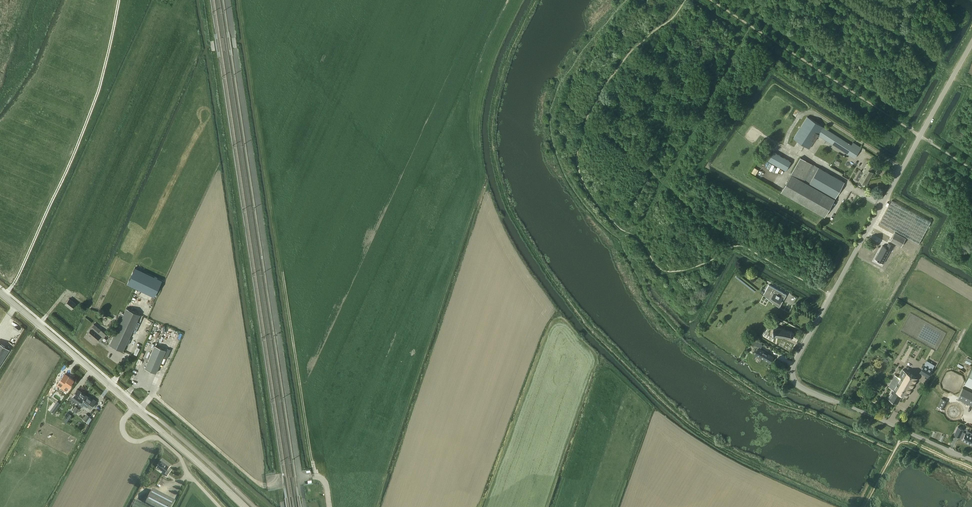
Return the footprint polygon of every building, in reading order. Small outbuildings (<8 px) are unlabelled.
[(854,158),(859,150),(807,116),(793,138),(809,148),(818,135),(827,141),(854,158)] [(773,151),(768,161),(786,171),(791,161),(773,151)] [(813,164),(800,157),(791,173),(781,192),(825,216),(836,197),(844,182),(813,164)] [(859,181),(857,183),(861,186),(863,183),(866,185),(873,172),(871,171),(873,167),(867,163),(863,170),(862,171),(862,172),(863,172),(859,180),(859,181)] [(892,200),(880,223),(919,244),(931,221),(892,200)] [(895,232),(891,238),(890,240),(901,246),(906,237),(895,232)] [(883,245),(875,258),(877,259),(877,260),(878,260),(883,263),(890,250),(892,251),(894,246),(889,243),(886,247),(883,245)] [(154,296),(162,279),(135,267),(127,283),(135,287),(154,296)] [(779,307),(783,301),(786,294),(769,285),(763,294),(779,307)] [(135,311),(141,298),(133,294),(127,307),(135,311)] [(95,308),(102,311),(103,310),(107,300),(100,296),(96,305),(95,308)] [(75,303),(69,298),(65,304),(71,309),(75,303)] [(139,314),(125,308),(123,313),(109,345),(122,351),(139,314)] [(87,333),(84,337),(93,344),(92,343),(94,341),(95,341),(97,339),(100,342),(106,334),(100,329),(93,324),(92,326),(87,332),(87,333)] [(773,327),(772,336),(783,337),(783,336),(786,337),(786,338),(787,338),(787,337),(790,337),(789,338),(790,338),(790,337),(792,337),(793,337),(793,336),(793,334),(794,333),(793,333),(791,331),(791,330),(791,331),(788,331),(788,330),(787,330),(784,330),(784,329),(773,327)] [(9,349),(0,343),(0,363),(9,349)] [(155,345),(145,368),(156,373),(166,350),(155,345)] [(910,345),(907,350),(915,355),(918,350),(910,345)] [(755,354),(769,362),(772,356),(759,348),(755,354)] [(910,359),(901,354),(897,362),(906,367),(910,359)] [(927,360),(920,372),(928,376),(934,365),(927,360)] [(893,389),(888,398),(897,403),(903,394),(906,396),(917,378),(903,370),(899,376),(898,377),(895,375),(892,381),(895,383),(896,383),(893,389)] [(69,376),(67,378),(63,375),(58,381),(63,385),(64,383),(69,386),(74,380),(69,376)] [(963,387),(957,398),(971,405),(971,392),(963,387)] [(79,405),(86,395),(80,391),(79,392),(76,390),(77,389),(70,398),(79,405)] [(86,395),(79,405),(82,407),(84,404),(87,406),(88,405),(91,407),(90,408),(96,401),(92,398),(91,399),(86,395)] [(941,398),(937,406),(941,409),(946,400),(941,398)] [(56,404),(51,411),(53,413),(59,406),(58,405),(56,404)] [(66,423),(71,415),(67,412),(62,420),(66,423)] [(958,426),(954,434),(959,437),(962,438),(962,439),(971,444),(971,433),(967,431),(966,433),(965,432),(965,433),(962,431),(963,429),(958,426)] [(157,466),(166,473),(164,475),(167,477),(171,470),(169,469),(170,466),(162,460),(157,466)] [(148,498),(166,506),(172,506),(178,496),(155,484),(148,498)]
